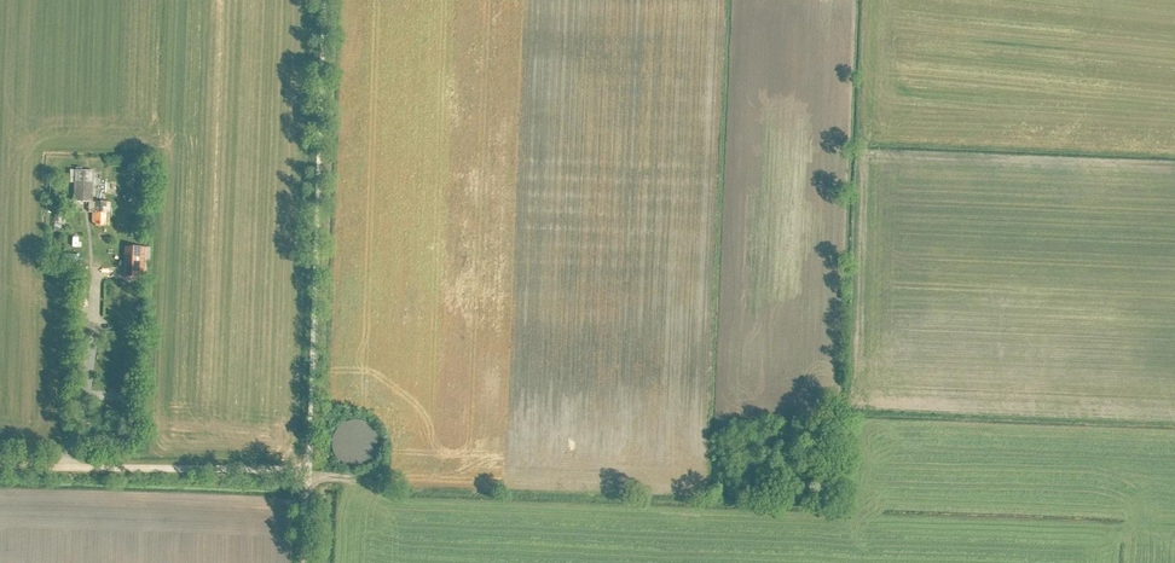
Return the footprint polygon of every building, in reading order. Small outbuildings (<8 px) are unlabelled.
[(133,159),(132,159),(131,159),(129,159),(129,160),(128,160),(127,161),(126,162),(126,163),(126,164),(125,165),(126,166),(126,167),(126,168),(127,169),(128,170),(129,170),(129,171),(131,171),(132,171),(133,171),(134,171),(135,170),(136,170),(136,169),(137,168),(137,167),(138,166),(138,165),(138,164),(137,163),(137,162),(136,161),(136,160),(135,160),(134,159),(133,159)] [(93,172),(75,172),(74,186),(93,186),(93,172)] [(103,188),(84,188),(83,231),(103,231),(103,188)] [(62,215),(54,215),(53,230),(61,230),(62,215)] [(147,248),(124,248),(124,276),(146,277),(147,248)]
